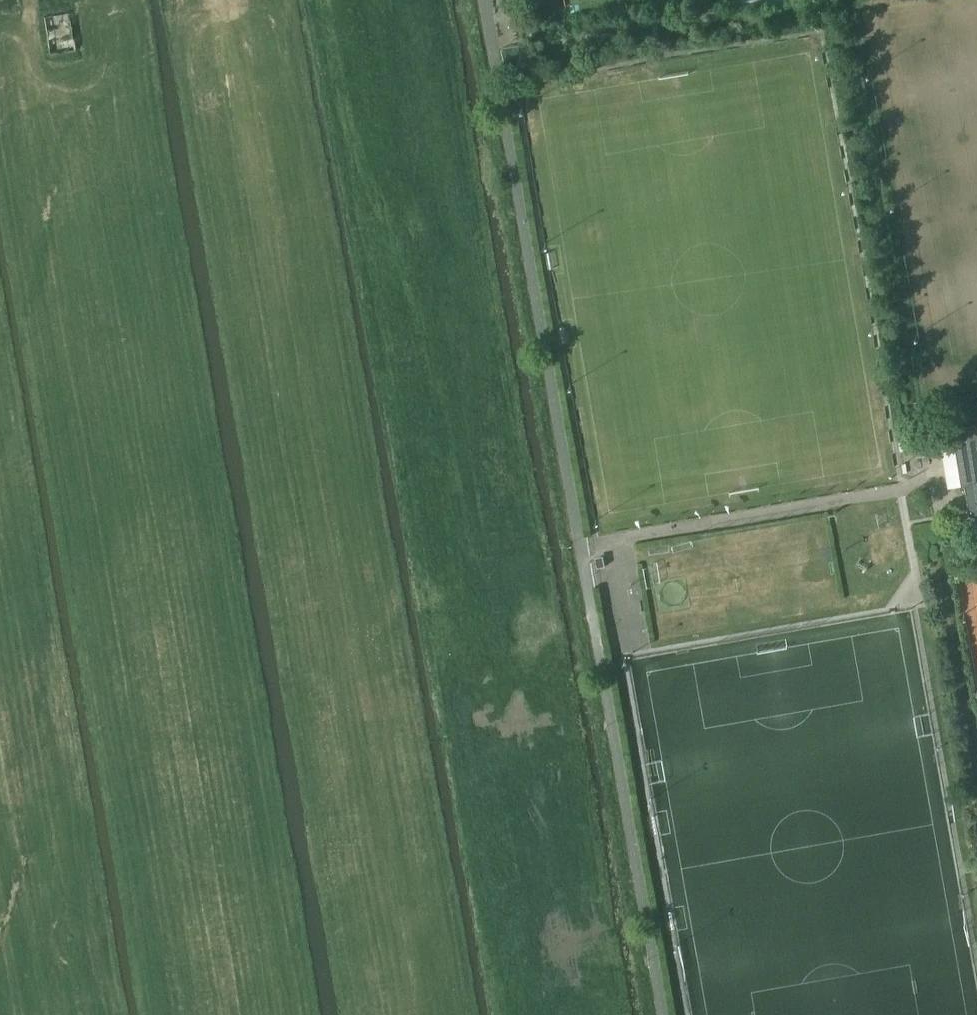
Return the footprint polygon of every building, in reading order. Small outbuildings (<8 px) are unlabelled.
[(43,16),(49,53),(73,50),(68,12),(43,16)] [(953,428),(967,514),(968,515),(976,514),(976,424),(953,428)]
